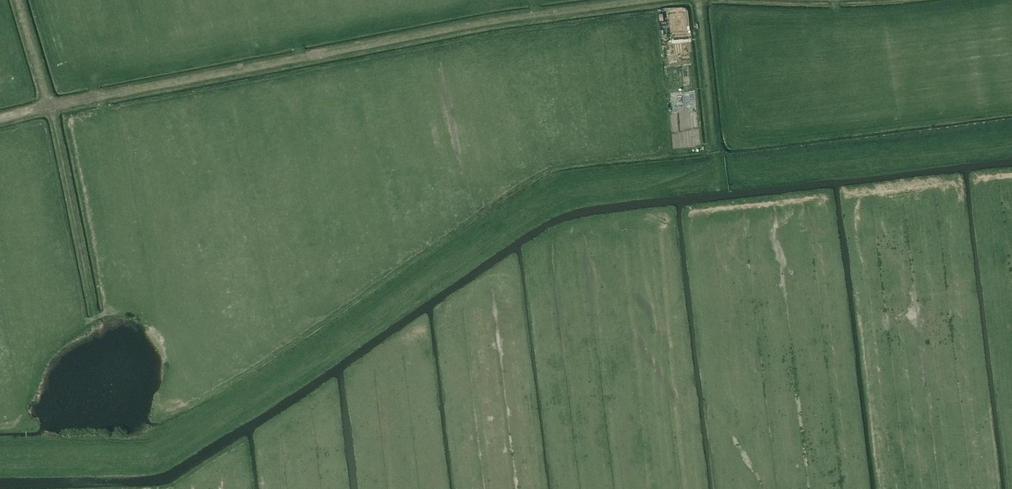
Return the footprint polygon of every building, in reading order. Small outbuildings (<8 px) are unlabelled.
[(701,148),(701,127),(672,128),(672,149),(701,148)]
